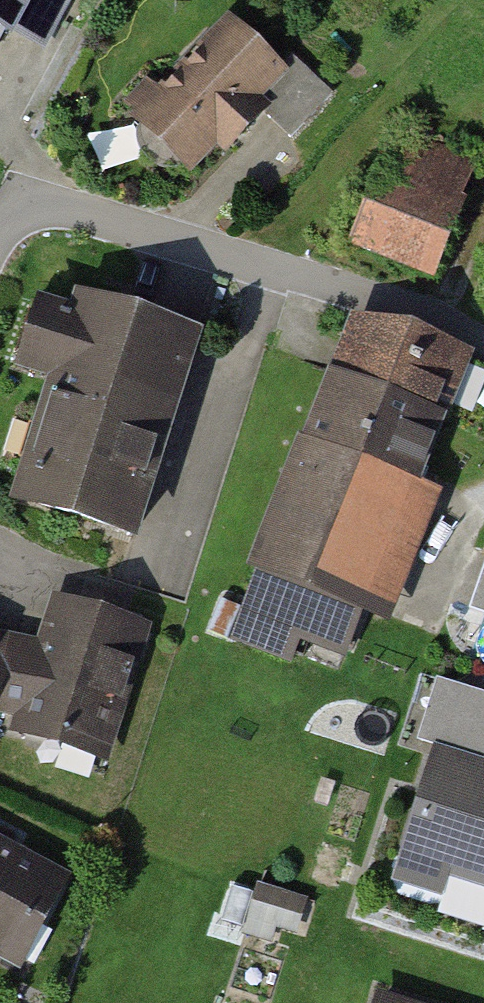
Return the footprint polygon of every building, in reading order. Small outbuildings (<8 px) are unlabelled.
[(22,0),(0,0),(0,28),(5,31),(22,0)] [(230,24),(140,119),(189,164),(216,135),(228,146),(261,110),(291,137),(332,93),(291,55),(278,69),(230,24)] [(385,176),(359,241),(428,269),(455,204),(385,176)] [(206,325),(68,283),(1,502),(139,544),(206,325)] [(335,375),(441,417),(464,355),(404,327),(357,323),(335,375)] [(441,417),(335,375),(236,626),(241,640),(290,659),(300,635),(348,654),(441,417)] [(468,610),(483,616),(483,565),(468,610)] [(150,617),(50,588),(7,740),(107,769),(150,617)] [(16,628),(0,621),(0,662),(16,628)] [(439,680),(421,740),(482,759),(483,753),(483,694),(439,680)] [(434,755),(403,858),(483,883),(483,770),(434,755)] [(18,964),(71,857),(0,823),(0,955),(18,964)] [(265,872),(250,918),(302,934),(317,888),(265,872)]
